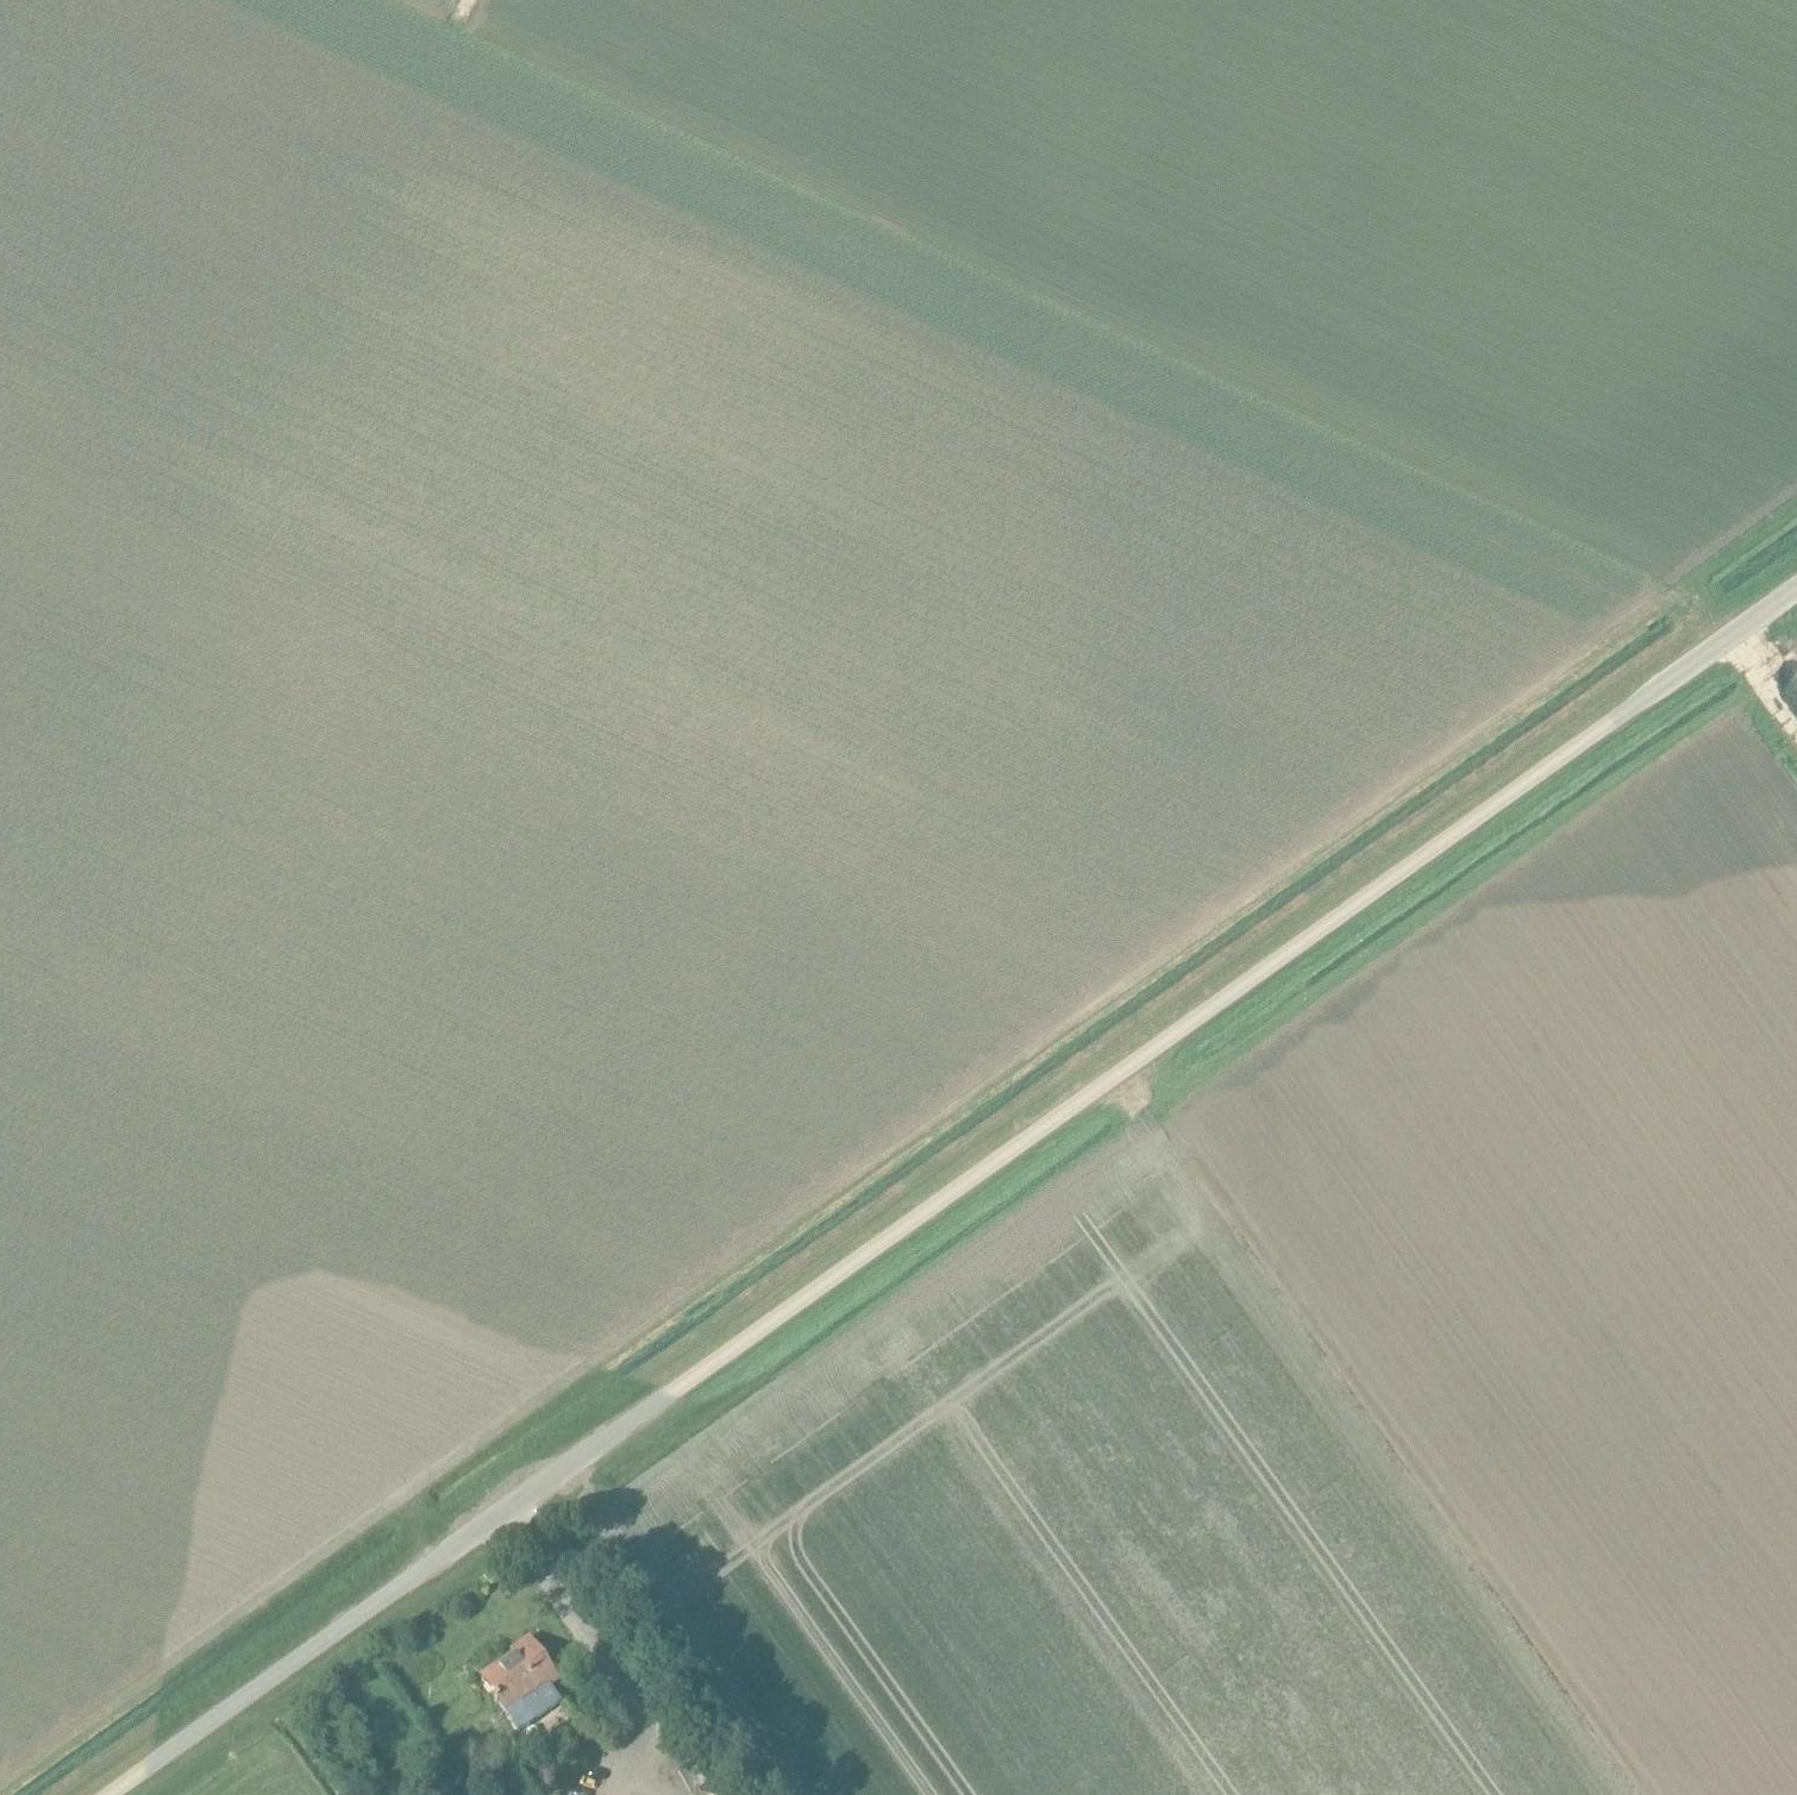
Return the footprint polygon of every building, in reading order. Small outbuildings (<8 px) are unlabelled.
[(558,1681),(529,1640),(511,1652),(514,1657),(481,1679),(505,1713),(520,1702),(523,1706),(558,1681)]
